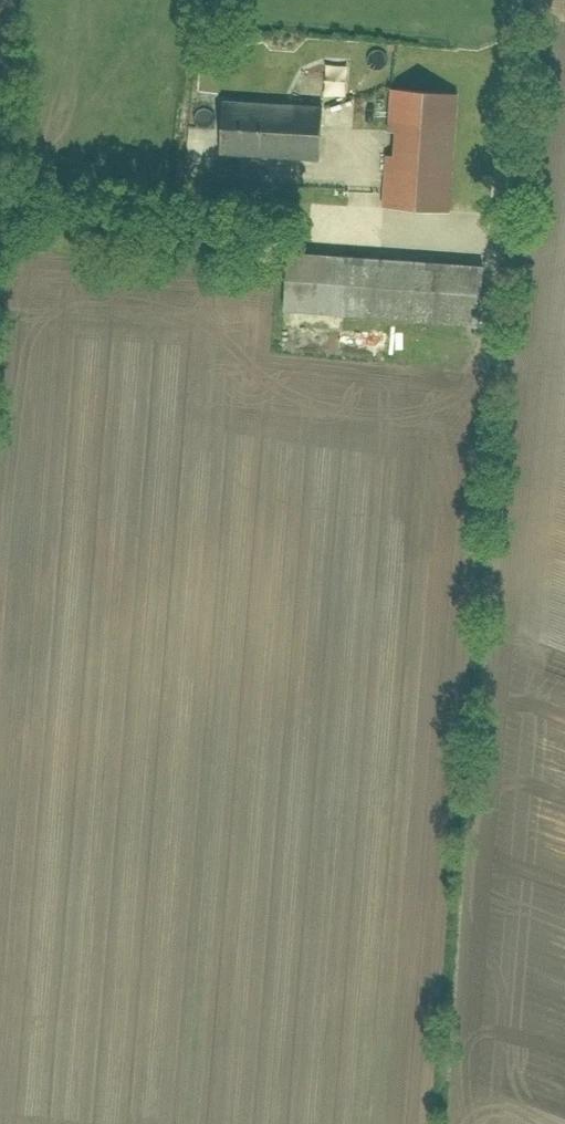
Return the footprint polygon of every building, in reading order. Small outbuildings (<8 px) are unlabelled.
[(392,89),(383,206),(449,212),(459,95),(392,89)] [(224,99),(220,154),(319,160),(322,106),(224,99)] [(289,251),(285,312),(483,326),(487,265),(289,251)]
